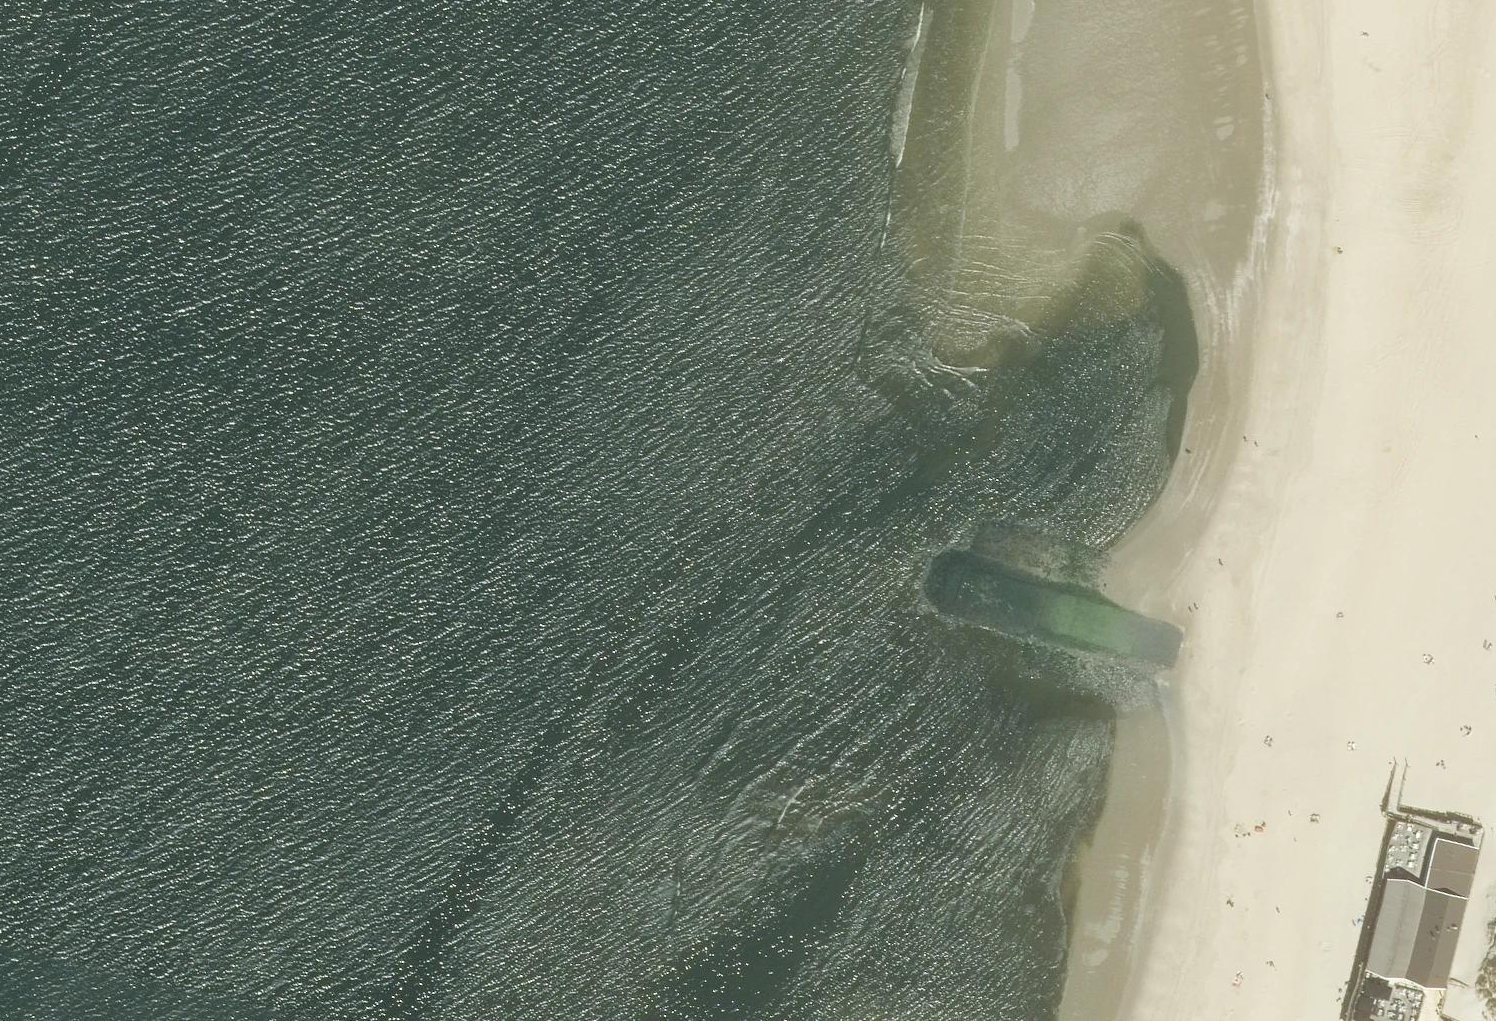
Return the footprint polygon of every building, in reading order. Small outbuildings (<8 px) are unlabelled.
[(1358,963),(1438,983),(1473,841),(1432,832),(1420,882),(1380,872),(1358,963)]
